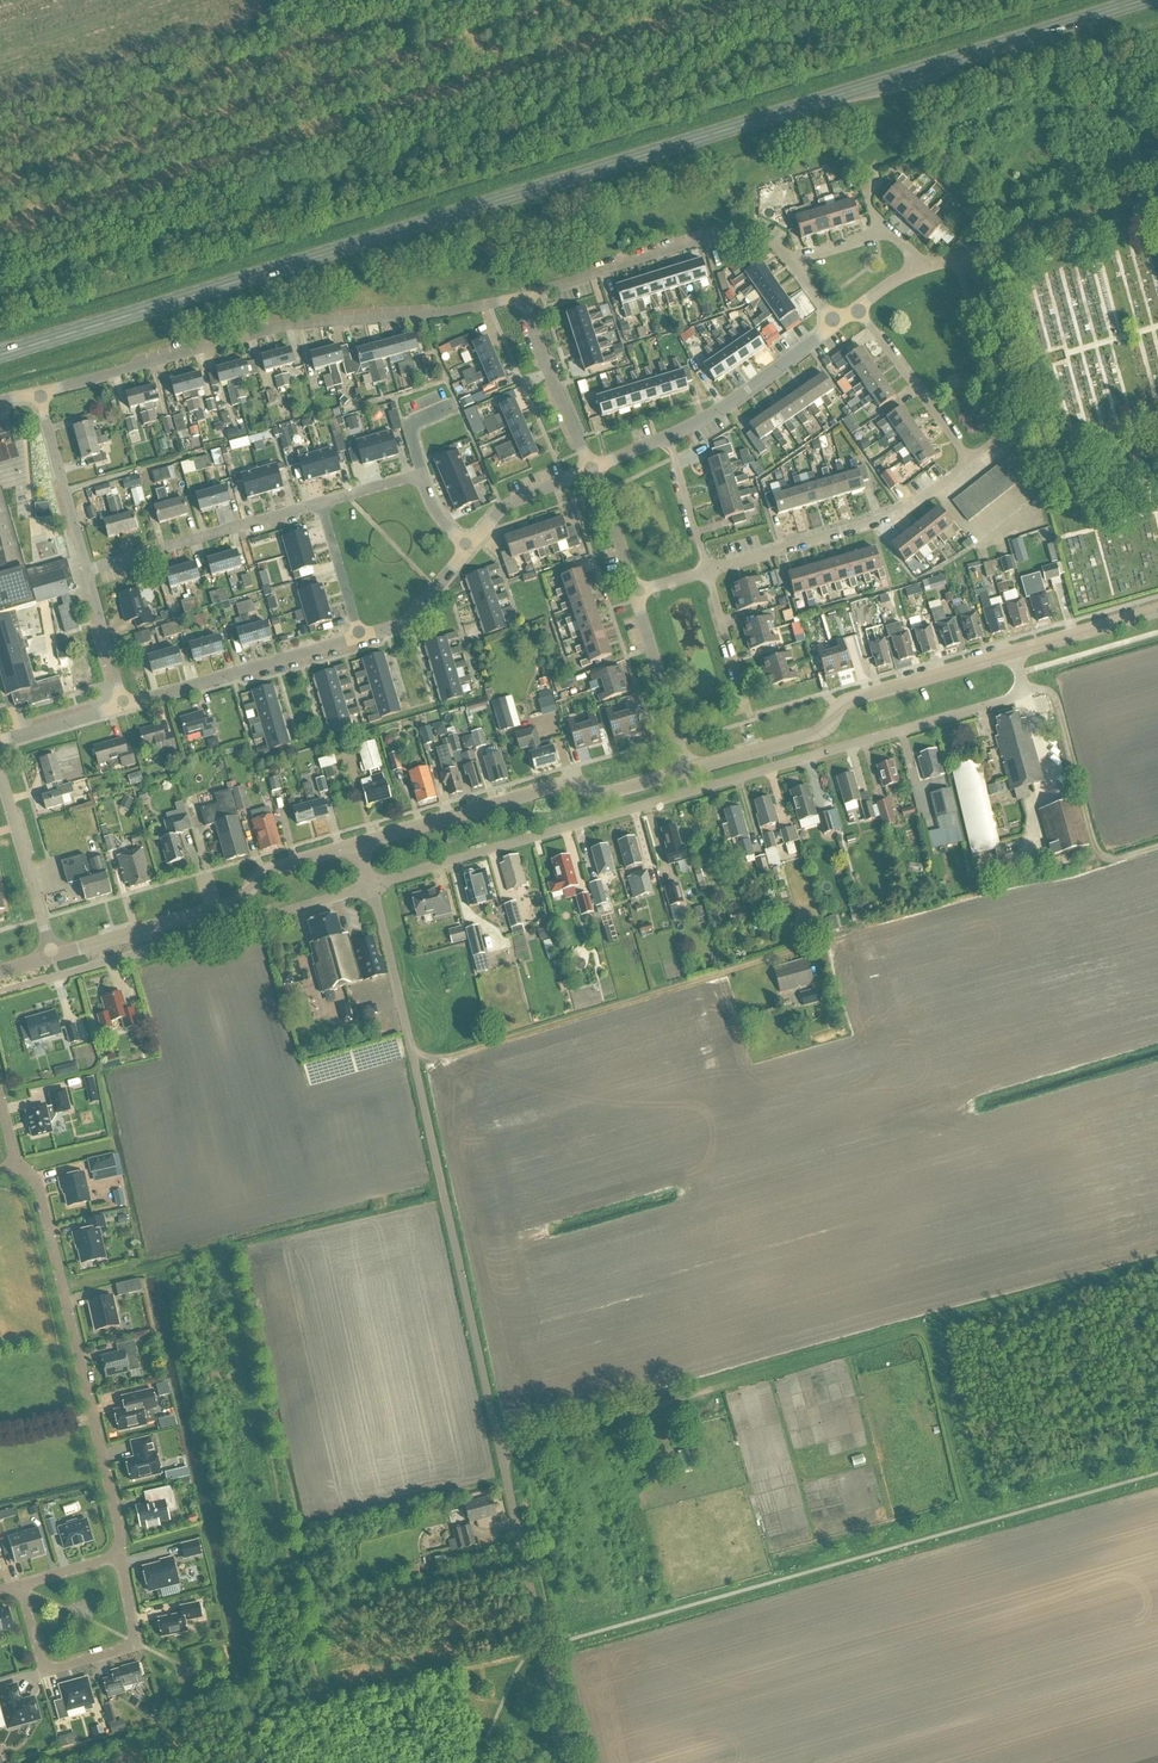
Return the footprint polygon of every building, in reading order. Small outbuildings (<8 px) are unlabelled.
[(882,201),(893,211),(908,195),(907,193),(900,187),(906,180),(902,176),(895,184),(896,186),(882,201)] [(834,196),(840,194),(837,185),(831,187),(834,196)] [(893,211),(904,222),(920,206),(918,204),(911,198),(917,191),(913,187),(907,193),(908,195),(893,211)] [(824,200),(818,202),(821,211),(823,210),(830,231),(845,227),(838,206),(835,207),(833,198),(832,196),(823,199),(824,200)] [(833,198),(835,207),(838,206),(845,227),(859,223),(853,201),(841,205),(838,196),(833,198)] [(904,222),(916,232),(931,216),(929,214),(922,208),(928,201),(924,197),(918,204),(920,206),(904,222)] [(809,215),(816,236),(830,231),(823,210),(821,211),(812,214),(809,205),(804,207),(807,215),(809,215)] [(941,240),(948,232),(942,226),(933,218),(939,211),(935,207),(929,214),(931,216),(916,232),(927,243),(929,240),(935,246),(941,240)] [(809,215),(807,215),(798,218),(795,209),(790,211),(793,221),(795,220),(801,240),(816,236),(809,215)] [(702,261),(687,266),(693,284),(692,285),(696,298),(702,296),(698,283),(707,280),(701,262),(702,262),(702,261)] [(748,279),(753,286),(753,287),(769,275),(760,262),(759,263),(760,264),(733,282),(736,287),(748,279)] [(740,265),(731,271),(736,278),(744,272),(740,265)] [(687,266),(673,270),(678,289),(682,302),(688,300),(684,287),(692,285),(693,284),(687,266)] [(673,270),(658,275),(664,293),(668,307),(674,305),(670,292),(678,289),(673,270)] [(658,275),(644,279),(650,298),(654,311),(660,309),(655,296),(664,293),(658,275)] [(756,291),(761,298),(762,299),(778,288),(769,275),(753,287),(753,286),(742,294),(745,299),(756,291)] [(644,279),(630,283),(636,302),(640,315),(645,314),(641,300),(650,298),(644,279)] [(636,302),(630,283),(615,288),(615,289),(616,289),(618,297),(621,306),(626,320),(631,318),(627,305),(636,302)] [(765,303),(770,310),(770,311),(786,300),(778,288),(762,299),(761,298),(750,306),(754,311),(765,303)] [(729,302),(735,297),(736,297),(731,290),(731,291),(724,295),(729,302)] [(618,297),(611,299),(614,309),(621,306),(618,297)] [(770,311),(770,310),(759,318),(762,323),(773,315),(779,323),(794,313),(795,313),(786,300),(770,311)] [(711,305),(702,305),(702,315),(712,315),(711,305)] [(602,316),(611,314),(609,306),(600,307),(602,316)] [(566,314),(571,329),(589,323),(590,324),(603,320),(601,314),(588,318),(585,309),(567,315),(567,314),(566,314)] [(604,320),(606,326),(613,324),(611,318),(604,320)] [(741,341),(752,358),(765,349),(764,348),(745,322),(740,325),(748,336),(741,341)] [(571,329),(575,344),(594,338),(607,334),(605,328),(592,332),(590,324),(589,323),(571,329)] [(620,325),(619,325),(622,333),(623,333),(628,331),(625,323),(621,325),(620,325)] [(764,333),(763,334),(767,340),(765,342),(764,342),(768,347),(781,338),(780,338),(777,333),(778,333),(773,327),(773,328),(764,333)] [(690,330),(679,336),(683,342),(694,337),(690,330)] [(736,345),(729,350),(728,350),(740,366),(752,358),(741,341),(733,330),(728,333),(736,345)] [(475,351),(478,359),(493,352),(487,339),(478,343),(475,334),(461,340),(461,339),(449,344),(452,351),(463,346),(465,349),(469,347),(472,353),(475,351)] [(404,355),(406,364),(409,376),(415,374),(412,362),(410,354),(417,351),(413,336),(399,340),(404,355)] [(594,338),(575,344),(580,358),(599,352),(612,348),(610,342),(597,346),(594,338)] [(724,353),(717,358),(716,358),(727,375),(740,366),(728,350),(729,350),(721,338),(716,342),(724,353)] [(399,340),(385,343),(389,359),(404,355),(399,340)] [(370,347),(375,363),(380,384),(387,382),(382,361),(389,359),(385,343),(370,347)] [(621,345),(612,348),(615,356),(624,354),(621,345)] [(331,376),(334,388),(336,387),(341,386),(342,386),(337,365),(343,364),(345,372),(353,370),(351,362),(351,363),(350,358),(342,360),(339,347),(324,351),(329,368),(331,376)] [(375,363),(370,347),(356,351),(358,360),(351,362),(353,370),(354,370),(355,376),(362,374),(360,367),(368,365),(375,363)] [(716,358),(717,358),(709,347),(704,350),(712,361),(704,367),(714,382),(714,383),(727,375),(716,358)] [(848,365),(853,372),(854,372),(870,361),(861,348),(860,349),(850,357),(845,350),(831,360),(839,371),(848,365)] [(276,354),(280,369),(294,365),(290,350),(276,354)] [(314,372),(329,368),(324,351),(310,355),(314,372)] [(478,359),(484,372),(499,366),(493,352),(478,359)] [(601,360),(599,352),(580,358),(585,373),(585,372),(616,362),(614,356),(601,360)] [(280,369),(276,354),(261,358),(265,373),(280,369)] [(427,378),(433,376),(428,358),(422,359),(427,378)] [(826,368),(831,364),(827,358),(821,362),(826,368)] [(676,375),(668,377),(674,396),(689,391),(688,391),(685,384),(692,382),(688,367),(681,369),(678,360),(672,361),(676,375)] [(857,377),(862,384),(878,374),(870,361),(854,372),(853,372),(844,379),(847,384),(857,377)] [(231,366),(236,386),(243,384),(242,379),(249,377),(245,362),(231,366)] [(401,378),(409,376),(406,364),(398,366),(401,378)] [(659,400),(674,396),(668,377),(664,364),(658,366),(662,379),(654,381),(654,382),(659,400)] [(220,385),(228,383),(229,388),(236,386),(231,366),(216,370),(220,385)] [(477,376),(465,381),(468,387),(487,379),(490,386),(482,389),(485,396),(498,391),(495,384),(505,380),(499,366),(477,376)] [(654,382),(654,381),(650,368),(644,370),(648,383),(640,386),(639,386),(645,405),(659,400),(654,382)] [(474,369),(462,374),(465,381),(477,376),(474,369)] [(631,409),(645,405),(639,386),(640,386),(636,373),(630,374),(634,388),(625,390),(631,409)] [(185,378),(191,398),(192,401),(199,399),(197,392),(204,390),(200,374),(185,378)] [(599,376),(601,383),(607,381),(605,374),(599,376)] [(886,386),(878,374),(862,384),(852,391),(856,396),(865,389),(870,396),(870,397),(886,386)] [(282,377),(285,389),(292,387),(289,375),(282,377)] [(823,375),(810,384),(821,400),(820,400),(827,410),(832,406),(826,397),(833,391),(823,376),(823,375)] [(334,388),(331,376),(323,378),(326,390),(334,388)] [(278,391),(285,389),(282,377),(275,379),(278,391)] [(620,392),(611,394),(611,395),(616,413),(631,409),(625,390),(621,377),(616,379),(620,392)] [(191,398),(185,378),(171,382),(175,397),(183,395),(184,400),(191,398)] [(611,395),(611,394),(607,381),(602,383),(606,396),(596,399),(602,417),(601,417),(601,418),(616,413),(611,395)] [(581,395),(589,393),(585,382),(577,384),(581,395)] [(810,384),(798,392),(809,408),(808,408),(815,418),(820,414),(813,405),(820,400),(821,400),(810,384)] [(240,401),(237,389),(236,386),(229,388),(229,387),(227,388),(232,407),(241,405),(240,401)] [(870,396),(861,403),(851,410),(854,415),(864,408),(874,401),(879,409),(894,399),(895,399),(886,386),(870,397),(870,396)] [(140,391),(151,428),(154,427),(153,424),(156,423),(153,413),(155,412),(153,404),(159,402),(155,387),(140,391)] [(244,387),(237,389),(240,401),(247,399),(244,387)] [(148,428),(151,428),(140,391),(126,395),(130,410),(144,406),(147,414),(141,415),(144,426),(147,426),(148,428)] [(270,405),(276,404),(273,391),(266,393),(270,405)] [(798,392),(785,400),(796,417),(807,432),(812,429),(801,413),(808,408),(809,408),(798,392)] [(344,396),(340,401),(345,406),(349,402),(344,396)] [(460,401),(463,409),(471,406),(468,398),(460,401)] [(192,402),(195,413),(201,412),(198,400),(192,402)] [(209,414),(217,412),(213,400),(206,402),(209,414)] [(785,400),(773,409),(784,425),(790,435),(795,431),(789,422),(796,417),(785,400)] [(499,408),(502,415),(495,418),(483,423),(486,430),(520,415),(514,401),(499,408)] [(189,415),(195,413),(192,402),(186,403),(189,415)] [(251,403),(241,406),(244,415),(254,412),(251,403)] [(1120,419),(1132,416),(1129,406),(1118,409),(1120,419)] [(847,407),(842,411),(846,417),(852,413),(847,407)] [(476,408),(464,413),(473,435),(474,435),(485,430),(476,409),(476,408)] [(889,424),(894,431),(895,432),(911,421),(901,408),(901,409),(876,426),(880,431),(889,424)] [(773,409),(761,417),(772,433),(782,449),(787,445),(777,430),(784,425),(773,409)] [(78,445),(103,438),(101,431),(94,433),(91,424),(97,422),(95,415),(76,420),(78,426),(72,427),(74,435),(76,435),(78,445)] [(182,415),(173,417),(177,434),(186,432),(182,415)] [(511,435),(526,428),(520,415),(486,430),(489,436),(500,431),(508,428),(511,435)] [(850,416),(843,422),(846,426),(854,421),(850,416)] [(346,419),(349,429),(358,426),(355,417),(346,419)] [(772,433),(761,417),(748,426),(748,427),(749,426),(752,431),(746,436),(760,456),(767,451),(762,444),(766,441),(764,438),(772,433)] [(135,418),(125,421),(129,435),(139,432),(135,418)] [(167,437),(175,435),(170,419),(163,421),(167,437)] [(337,420),(329,422),(331,429),(339,427),(337,420)] [(919,433),(911,421),(895,432),(894,431),(885,438),(888,443),(898,436),(903,443),(903,444),(919,433)] [(291,423),(279,427),(280,430),(281,432),(283,431),(284,431),(287,430),(292,428),(292,426),(291,424),(291,423)] [(198,427),(189,429),(191,436),(200,434),(198,427)] [(514,442),(495,450),(498,456),(509,451),(517,448),(532,442),(526,428),(511,435),(514,442)] [(240,438),(238,430),(227,433),(229,441),(240,438)] [(281,432),(279,432),(280,436),(281,440),(284,451),(293,448),(290,440),(287,430),(284,431),(283,431),(281,432)] [(810,437),(813,441),(819,437),(816,432),(810,437)] [(267,433),(257,436),(252,438),(253,441),(254,445),(262,442),(270,440),(268,436),(267,433)] [(391,433),(374,438),(381,462),(398,457),(391,433)] [(903,444),(903,443),(893,450),(896,455),(906,448),(911,456),(927,445),(919,433),(903,444)] [(508,436),(491,440),(492,445),(509,441),(508,436)] [(103,438),(78,445),(81,454),(80,455),(82,462),(87,461),(89,467),(107,462),(105,454),(100,456),(98,447),(109,444),(107,437),(103,439),(103,438)] [(374,438),(349,446),(350,446),(351,451),(358,449),(363,467),(381,462),(374,438)] [(241,448),(242,450),(250,448),(249,442),(248,439),(240,442),(241,448)] [(884,439),(879,442),(884,451),(889,447),(884,439)] [(859,444),(864,450),(868,447),(863,440),(859,444)] [(16,441),(6,444),(11,457),(20,453),(16,441)] [(818,441),(811,443),(813,452),(820,450),(818,441)] [(509,451),(498,456),(501,463),(520,455),(523,462),(538,455),(532,442),(517,448),(509,451)] [(911,456),(901,462),(905,467),(914,461),(920,469),(935,458),(936,459),(936,458),(927,445),(911,456)] [(708,462),(708,461),(712,477),(731,471),(731,472),(742,468),(740,462),(729,466),(727,457),(733,455),(730,446),(712,451),(714,460),(708,462)] [(211,453),(213,459),(222,457),(220,450),(211,453)] [(300,460),(291,462),(292,463),(293,467),(300,465),(305,483),(323,478),(317,455),(308,457),(306,450),(297,452),(300,460)] [(334,450),(317,455),(323,478),(340,473),(334,450)] [(458,452),(435,462),(442,479),(465,469),(458,452)] [(201,460),(205,471),(212,469),(209,457),(201,460)] [(1009,457),(1003,462),(1011,472),(1017,468),(1009,457)] [(742,461),(744,467),(754,464),(752,458),(742,461)] [(205,471),(201,460),(193,462),(196,474),(205,471)] [(853,474),(844,476),(849,495),(865,490),(864,490),(862,483),(869,481),(864,466),(857,468),(855,461),(849,462),(853,474)] [(1003,462),(998,466),(1006,477),(1011,472),(1003,462)] [(283,465),(259,471),(266,495),(283,490),(278,472),(284,470),(283,465)] [(839,478),(830,480),(835,499),(849,495),(844,476),(841,465),(835,467),(839,478)] [(998,466),(992,471),(1000,481),(1006,477),(998,466)] [(1017,468),(1011,472),(1020,482),(1025,478),(1017,468)] [(160,472),(163,483),(171,481),(167,469),(160,472)] [(465,469),(442,479),(450,498),(473,488),(486,482),(484,477),(477,480),(471,482),(465,469)] [(817,484),(816,485),(821,503),(835,499),(830,480),(827,469),(821,471),(824,482),(817,484)] [(259,471),(234,479),(234,480),(236,484),(243,482),(248,500),(266,495),(259,471)] [(712,477),(716,491),(735,485),(735,486),(748,482),(747,476),(733,480),(731,472),(731,471),(712,477)] [(890,491),(899,485),(889,471),(881,477),(890,491)] [(992,471),(986,475),(994,486),(1000,481),(992,471)] [(155,485),(163,483),(160,472),(152,474),(155,485)] [(774,474),(776,481),(783,479),(781,472),(774,474)] [(1014,487),(1020,482),(1011,472),(1006,477),(1014,487)] [(807,507),(821,503),(816,485),(813,473),(807,475),(810,486),(802,489),(801,489),(807,507)] [(986,475),(981,480),(989,490),(994,486),(986,475)] [(125,491),(141,486),(139,476),(122,481),(125,491)] [(1008,491),(1014,487),(1006,477),(1000,481),(1008,491)] [(793,512),(807,507),(801,489),(802,489),(799,478),(793,479),(796,490),(788,493),(787,493),(793,512)] [(981,480),(975,484),(983,495),(989,490),(981,480)] [(1002,496),(1008,491),(1000,481),(994,486),(1002,496)] [(787,493),(788,493),(784,482),(779,483),(782,495),(773,497),(772,494),(764,496),(769,511),(776,509),(778,515),(777,515),(778,516),(793,512),(787,493)] [(109,484),(95,489),(98,498),(112,494),(109,484)] [(975,484),(969,489),(977,499),(983,495),(975,484)] [(716,491),(720,505),(739,500),(757,495),(755,489),(737,494),(735,486),(735,485),(716,491)] [(997,500),(1002,496),(994,486),(989,490),(997,500)] [(131,491),(135,508),(146,505),(142,488),(131,491)] [(225,488),(210,492),(215,508),(229,504),(225,488)] [(473,488),(450,498),(456,513),(473,505),(476,511),(482,509),(473,488)] [(160,525),(174,520),(169,504),(170,504),(165,489),(156,492),(159,502),(161,501),(162,506),(155,508),(160,525)] [(969,489),(964,493),(972,504),(977,499),(969,489)] [(983,495),(991,505),(997,500),(989,490),(983,495)] [(10,576),(25,572),(4,492),(0,493),(0,579),(10,576)] [(201,512),(215,508),(210,492),(196,496),(201,512)] [(964,493),(958,498),(966,508),(972,504),(964,493)] [(977,499),(985,509),(991,505),(983,495),(977,499)] [(114,499),(123,535),(138,531),(133,514),(125,516),(123,508),(120,497),(114,499)] [(966,508),(958,498),(952,502),(960,513),(966,508)] [(108,539),(123,535),(114,499),(108,500),(113,519),(104,522),(108,539)] [(972,504),(980,514),(985,509),(977,499),(972,504)] [(183,500),(170,504),(169,504),(174,520),(188,516),(183,500)] [(739,500),(720,505),(725,521),(726,520),(725,520),(732,518),(734,526),(746,522),(743,514),(754,511),(753,505),(741,508),(739,500)] [(36,520),(51,519),(50,503),(48,503),(35,504),(36,520)] [(966,508),(974,518),(980,514),(972,504),(966,508)] [(94,508),(88,510),(91,520),(97,518),(94,508)] [(966,508),(960,513),(968,523),(974,518),(966,508)] [(938,509),(927,518),(940,536),(942,534),(949,528),(955,536),(960,532),(953,524),(952,525),(938,509)] [(927,518),(915,527),(928,545),(931,543),(938,538),(943,545),(948,541),(942,534),(940,536),(927,518)] [(562,519),(547,524),(555,545),(557,545),(566,542),(569,550),(580,546),(574,527),(566,530),(562,519)] [(547,524),(533,529),(540,550),(543,549),(552,547),(555,555),(560,553),(557,545),(555,545),(547,524)] [(936,551),(931,543),(928,545),(915,527),(903,537),(917,554),(919,553),(926,547),(932,554),(936,551)] [(546,558),(543,549),(540,550),(533,529),(519,534),(526,555),(529,554),(537,551),(540,560),(546,558)] [(287,531),(281,533),(288,557),(312,550),(307,532),(289,537),(287,531)] [(505,539),(504,539),(509,552),(501,555),(509,578),(517,575),(512,560),(523,556),(526,565),(532,563),(529,554),(526,555),(519,534),(505,539)] [(917,554),(903,537),(891,546),(905,564),(914,556),(920,564),(925,560),(919,553),(917,554)] [(1021,539),(1011,542),(1015,555),(1025,552),(1021,539)] [(312,550),(288,557),(295,581),(301,579),(299,573),(313,569),(317,567),(312,550)] [(875,550),(860,554),(866,575),(869,574),(877,572),(880,581),(886,579),(883,569),(881,570),(875,550)] [(237,552),(221,557),(226,573),(241,569),(237,552)] [(860,554),(846,558),(852,579),(854,579),(863,576),(866,585),(871,583),(869,574),(866,575),(860,554)] [(1009,557),(1000,560),(1004,574),(1013,572),(1018,571),(1014,556),(1009,557)] [(221,557),(206,561),(211,578),(226,573),(221,557)] [(846,558),(831,562),(837,584),(840,583),(848,580),(851,589),(857,588),(854,579),(852,579),(846,558)] [(25,572),(10,576),(12,586),(19,608),(18,608),(19,610),(69,595),(68,593),(76,591),(67,561),(35,570),(34,569),(25,572)] [(842,592),(840,583),(837,584),(831,562),(817,567),(823,588),(825,587),(834,585),(837,594),(842,592)] [(987,579),(994,577),(990,563),(983,564),(987,579)] [(196,564),(181,568),(186,585),(200,581),(196,564)] [(1057,565),(1041,569),(1045,582),(1060,578),(1057,565)] [(467,578),(471,592),(491,585),(491,583),(488,574),(495,572),(493,566),(485,569),(485,571),(467,578)] [(817,567),(802,571),(808,592),(811,591),(820,589),(822,598),(828,596),(825,587),(823,588),(817,567)] [(181,568),(166,573),(171,589),(186,585),(181,568)] [(558,598),(566,595),(565,592),(587,585),(582,570),(561,578),(565,589),(556,592),(558,598)] [(774,587),(783,585),(779,571),(770,574),(774,587)] [(808,592),(802,571),(787,575),(794,597),(805,593),(808,602),(814,600),(811,591),(808,592)] [(537,580),(535,574),(522,577),(524,583),(537,580)] [(9,613),(15,611),(19,610),(18,608),(19,608),(12,586),(10,576),(0,579),(0,616),(9,613)] [(245,590),(253,587),(250,576),(241,578),(245,590)] [(735,600),(756,593),(754,586),(762,584),(760,578),(731,587),(735,600)] [(1036,579),(1032,580),(1024,582),(1033,612),(1034,612),(1037,623),(1051,619),(1048,608),(1049,608),(1044,593),(1040,594),(1036,579)] [(471,592),(476,607),(496,600),(495,597),(492,589),(499,586),(498,581),(491,583),(491,585),(471,592)] [(998,585),(1000,594),(1008,592),(1006,583),(998,585)] [(302,585),(297,586),(304,610),(327,604),(322,587),(304,592),(302,585)] [(563,612),(571,609),(570,606),(592,599),(587,585),(565,592),(566,595),(569,603),(561,606),(563,612)] [(921,594),(919,587),(912,590),(914,597),(921,594)] [(974,593),(975,598),(976,598),(979,597),(987,595),(985,589),(984,590),(974,593)] [(145,613),(138,590),(120,596),(124,611),(123,612),(126,623),(134,621),(136,628),(155,623),(151,611),(145,613)] [(225,590),(223,591),(218,592),(221,604),(229,602),(225,590)] [(1016,591),(1011,592),(1003,595),(1006,604),(1010,619),(1011,619),(1014,629),(1028,625),(1025,615),(1026,615),(1021,600),(1019,601),(1016,591)] [(210,595),(212,602),(213,606),(221,604),(218,592),(210,595)] [(756,593),(735,600),(738,613),(768,604),(766,598),(758,600),(756,593)] [(476,607),(481,621),(501,614),(500,612),(497,603),(504,601),(502,595),(495,597),(496,600),(476,607)] [(991,608),(987,595),(979,597),(983,611),(987,626),(988,625),(991,636),(1005,632),(1002,621),(1003,621),(999,606),(991,608)] [(887,596),(879,598),(881,605),(889,602),(887,596)] [(189,600),(193,612),(201,610),(197,598),(189,600)] [(567,626),(576,623),(575,621),(596,614),(592,599),(570,606),(571,609),(574,618),(565,621),(567,626)] [(78,600),(64,604),(72,629),(86,625),(78,600)] [(193,612),(189,600),(181,602),(185,614),(193,612)] [(256,644),(270,640),(265,623),(252,627),(248,615),(256,613),(252,601),(244,603),(256,644)] [(240,641),(242,648),(256,644),(244,603),(236,606),(244,630),(237,632),(236,629),(229,631),(233,643),(240,641)] [(327,604),(304,610),(311,636),(316,634),(314,627),(332,622),(327,604)] [(968,615),(965,606),(954,609),(954,611),(958,610),(960,617),(964,632),(965,632),(968,642),(982,638),(979,628),(980,628),(976,613),(968,615)] [(942,608),(931,612),(935,625),(937,625),(941,639),(943,639),(946,649),(959,645),(956,635),(957,634),(953,619),(946,620),(944,615),(942,608)] [(501,614),(481,621),(486,635),(506,629),(502,617),(509,615),(507,609),(500,612),(501,614)] [(773,610),(762,613),(764,619),(772,617),(775,616),(773,610)] [(0,616),(0,671),(7,696),(12,695),(14,701),(14,704),(15,705),(15,707),(16,706),(17,706),(21,705),(27,703),(29,707),(35,705),(65,697),(64,692),(62,686),(60,678),(59,677),(36,684),(26,651),(30,650),(27,640),(23,641),(20,631),(21,631),(15,611),(9,613),(0,616)] [(167,611),(160,613),(162,620),(169,618),(167,611)] [(572,640),(581,637),(580,635),(601,628),(596,614),(575,621),(576,623),(579,632),(570,635),(572,640)] [(814,624),(821,623),(819,614),(812,616),(814,624)] [(205,615),(197,618),(200,629),(208,627),(205,615)] [(746,638),(767,632),(765,625),(773,623),(772,617),(764,619),(742,625),(746,638)] [(200,629),(197,618),(189,620),(193,631),(200,629)] [(914,631),(918,645),(920,645),(923,656),(936,652),(933,641),(934,641),(930,626),(922,628),(919,619),(912,621),(914,631)] [(177,623),(169,626),(173,637),(181,635),(177,623)] [(801,623),(791,626),(794,635),(803,633),(801,623)] [(852,623),(845,625),(848,636),(855,634),(852,623)] [(902,634),(899,624),(885,628),(888,639),(891,638),(895,652),(897,652),(900,662),(913,658),(910,648),(911,648),(907,633),(902,634)] [(866,632),(864,625),(856,627),(862,646),(868,644),(873,659),(874,658),(877,669),(890,665),(887,655),(888,654),(884,639),(876,641),(873,630),(866,632)] [(173,637),(169,626),(161,628),(165,640),(173,637)] [(304,628),(299,629),(301,636),(306,635),(309,634),(307,627),(304,628)] [(577,655),(586,652),(585,649),(606,642),(601,628),(580,635),(581,637),(584,646),(575,649),(577,655)] [(144,646),(152,643),(149,632),(140,634),(144,646)] [(767,632),(746,638),(750,651),(779,643),(777,637),(769,639),(767,632)] [(426,645),(430,659),(450,653),(449,651),(447,642),(454,640),(452,635),(444,637),(445,639),(426,645)] [(208,636),(203,637),(209,658),(223,654),(219,637),(209,640),(208,636)] [(199,643),(190,645),(195,662),(209,658),(203,637),(198,639),(199,643)] [(839,650),(832,652),(838,674),(851,670),(842,640),(836,642),(839,650)] [(585,649),(586,652),(589,660),(580,663),(582,669),(592,666),(591,663),(611,657),(606,642),(585,649)] [(825,677),(838,674),(832,652),(824,655),(822,646),(816,648),(825,677)] [(66,648),(59,649),(56,649),(58,660),(59,660),(68,659),(66,648)] [(176,649),(162,653),(167,670),(181,666),(176,649)] [(430,659),(434,674),(454,668),(453,666),(451,657),(458,655),(457,649),(449,651),(450,653),(430,659)] [(167,670),(162,653),(156,655),(154,651),(149,652),(151,657),(148,658),(153,674),(167,670)] [(361,680),(368,678),(367,675),(388,669),(383,654),(363,660),(366,672),(359,674),(361,680)] [(761,662),(764,675),(786,669),(784,662),(792,659),(790,654),(761,662)] [(462,669),(461,664),(461,663),(453,666),(454,668),(434,674),(438,688),(458,683),(458,680),(455,671),(462,669)] [(314,677),(319,691),(339,685),(338,683),(336,674),(343,672),(341,667),(333,669),(333,671),(314,677)] [(593,683),(589,684),(591,692),(603,687),(624,680),(620,668),(606,672),(604,668),(604,667),(589,672),(590,673),(591,677),(593,683)] [(365,694),(372,692),(372,689),(392,684),(388,669),(367,675),(368,678),(371,686),(364,688),(365,694)] [(786,669),(764,675),(768,688),(798,680),(796,674),(788,676),(786,669)] [(561,676),(552,680),(557,694),(572,688),(569,681),(564,683),(561,676)] [(458,683),(438,688),(442,703),(462,697),(459,686),(466,684),(465,678),(458,680),(458,683)] [(546,679),(539,681),(541,688),(548,686),(546,679)] [(629,693),(624,680),(603,687),(606,695),(598,697),(600,703),(629,693)] [(319,691),(323,706),(343,700),(342,697),(340,689),(347,687),(345,681),(338,683),(339,685),(319,691)] [(369,708),(377,706),(376,704),(396,698),(392,684),(372,689),(372,692),(375,701),(368,703),(369,708)] [(250,712),(257,710),(257,707),(277,701),(273,686),(252,692),(256,704),(249,706),(250,712)] [(492,690),(486,692),(488,701),(494,699),(492,690)] [(537,695),(542,714),(556,710),(551,691),(537,695)] [(323,706),(327,721),(347,715),(347,712),(344,703),(351,701),(350,695),(342,697),(343,700),(323,706)] [(376,704),(377,706),(379,715),(372,717),(374,723),(382,721),(381,718),(400,713),(396,698),(376,704)] [(254,726),(262,724),(261,722),(281,716),(277,701),(257,707),(257,710),(260,718),(253,721),(254,726)] [(465,707),(467,712),(488,706),(487,701),(465,707)] [(628,714),(621,716),(627,737),(640,733),(635,717),(633,711),(631,704),(626,706),(628,714)] [(507,706),(494,710),(501,733),(514,729),(507,706)] [(347,715),(327,721),(331,735),(352,729),(348,718),(355,715),(354,710),(347,712),(347,715)] [(627,737),(621,716),(614,718),(611,710),(605,711),(614,741),(627,737)] [(202,738),(216,734),(211,719),(205,721),(202,713),(180,719),(186,738),(200,733),(202,738)] [(1010,792),(1014,791),(1016,800),(1029,796),(1027,787),(1044,782),(1026,720),(1019,721),(1017,714),(996,720),(998,727),(996,728),(998,737),(996,738),(999,750),(998,750),(1010,792)] [(583,727),(589,748),(602,744),(593,715),(588,716),(590,725),(583,727)] [(259,741),(266,739),(265,736),(285,730),(281,716),(261,722),(262,724),(264,733),(257,735),(259,741)] [(443,721),(434,724),(437,735),(447,732),(443,721)] [(589,748),(583,727),(576,729),(573,721),(567,722),(576,752),(589,748)] [(426,722),(419,724),(425,746),(434,743),(430,727),(427,728),(426,722)] [(165,756),(164,753),(176,749),(171,734),(164,736),(161,725),(140,732),(144,748),(150,746),(154,759),(165,756)] [(535,772),(557,765),(552,748),(551,748),(549,742),(540,744),(535,729),(515,735),(520,751),(528,748),(530,755),(529,756),(530,760),(532,761),(535,772)] [(265,736),(266,739),(268,747),(261,749),(263,755),(271,753),(270,751),(289,745),(285,730),(265,736)] [(475,750),(486,747),(481,731),(471,734),(471,736),(475,748),(475,750)] [(457,735),(448,737),(453,754),(461,752),(457,735)] [(210,748),(219,746),(217,736),(208,739),(210,748)] [(471,736),(461,739),(464,751),(475,748),(471,736)] [(117,760),(120,759),(122,768),(136,764),(131,748),(126,750),(123,740),(94,748),(99,766),(108,763),(109,767),(111,768),(118,766),(118,764),(117,760)] [(341,753),(347,751),(345,743),(338,745),(341,753)] [(365,773),(382,768),(375,743),(357,747),(365,773)] [(436,749),(442,768),(443,774),(441,774),(443,784),(447,783),(451,796),(461,793),(454,770),(447,746),(436,749)] [(473,790),(483,787),(480,777),(481,777),(478,763),(476,764),(472,753),(471,750),(468,751),(469,754),(463,756),(466,767),(464,768),(466,777),(469,776),(473,790)] [(944,776),(936,750),(920,755),(921,758),(918,759),(925,781),(944,776)] [(397,753),(388,756),(393,773),(402,770),(397,753)] [(507,780),(500,754),(484,759),(491,784),(507,780)] [(41,760),(42,763),(48,786),(51,785),(53,790),(63,787),(62,782),(55,756),(41,760)] [(973,862),(1002,855),(979,760),(951,766),(973,862)] [(217,762),(214,766),(221,771),(224,767),(220,764),(217,762)] [(899,783),(893,763),(877,767),(883,788),(899,783)] [(313,770),(316,781),(320,795),(328,793),(324,779),(321,767),(313,770)] [(332,767),(324,770),(327,780),(335,778),(332,767)] [(427,802),(435,799),(427,769),(410,774),(413,782),(411,784),(412,788),(414,788),(419,804),(420,804),(422,805),(426,803),(427,802)] [(140,773),(128,777),(132,787),(144,783),(140,773)] [(844,805),(860,801),(852,774),(837,779),(844,805)] [(385,781),(383,775),(370,778),(372,785),(362,788),(367,806),(391,799),(386,781),(385,781)] [(272,793),(281,791),(278,778),(269,781),(272,793)] [(308,805),(313,821),(328,817),(323,801),(316,803),(310,783),(303,786),(308,805)] [(63,787),(53,790),(54,794),(43,798),(46,811),(64,806),(62,797),(74,793),(72,784),(63,787)] [(995,785),(987,787),(990,797),(997,794),(995,785)] [(231,790),(238,813),(250,810),(244,787),(231,790)] [(816,817),(807,787),(790,793),(799,822),(816,817)] [(942,798),(931,801),(936,819),(957,814),(954,804),(951,789),(940,792),(942,798)] [(217,805),(201,809),(206,827),(216,824),(224,851),(225,851),(228,861),(246,856),(236,818),(239,818),(233,799),(230,791),(214,795),(217,805)] [(145,792),(138,794),(141,802),(148,800),(145,792)] [(125,796),(120,808),(128,812),(134,800),(125,796)] [(760,828),(778,823),(775,811),(773,812),(769,798),(755,803),(758,816),(757,816),(760,828)] [(313,821),(308,805),(296,808),(294,799),(288,801),(291,811),(294,810),(298,826),(313,821)] [(1052,857),(1089,847),(1075,800),(1039,811),(1052,857)] [(889,801),(876,805),(883,829),(896,825),(889,801)] [(177,812),(166,815),(168,821),(187,816),(184,802),(175,804),(177,812)] [(861,806),(865,822),(875,819),(871,803),(861,806)] [(754,856),(739,807),(724,812),(724,813),(728,825),(723,827),(727,842),(734,840),(740,860),(754,856)] [(913,808),(902,811),(903,817),(915,814),(913,808)] [(823,835),(834,832),(828,813),(818,815),(823,835)] [(192,830),(187,816),(168,821),(170,830),(169,831),(171,838),(162,840),(168,865),(180,861),(181,861),(184,857),(183,855),(184,855),(181,846),(182,846),(179,836),(183,835),(182,832),(192,830)] [(280,846),(272,817),(253,822),(261,852),(280,846)] [(101,827),(105,839),(109,854),(117,852),(113,837),(110,838),(106,825),(101,827)] [(664,839),(667,851),(664,852),(668,866),(687,860),(683,846),(681,846),(677,835),(676,835),(674,827),(662,830),(662,831),(663,831),(665,839),(664,839)] [(793,842),(794,842),(790,828),(780,831),(784,845),(785,844),(793,842)] [(766,850),(776,847),(772,833),(762,836),(766,850)] [(139,836),(131,838),(133,845),(141,843),(139,836)] [(641,865),(634,838),(618,842),(626,869),(641,865)] [(614,872),(607,846),(591,850),(599,877),(614,872)] [(130,889),(150,883),(147,872),(149,872),(143,850),(117,857),(125,885),(129,884),(130,889)] [(91,877),(85,856),(61,863),(68,885),(80,882),(86,902),(111,894),(105,873),(108,872),(103,857),(90,861),(94,876),(91,877)] [(527,887),(518,856),(503,860),(504,864),(500,865),(508,892),(527,887)] [(754,859),(760,878),(770,875),(765,856),(754,859)] [(574,878),(568,857),(552,862),(556,875),(554,876),(557,880),(558,882),(548,885),(551,894),(574,888),(572,879),(574,878)] [(779,868),(772,869),(776,883),(783,881),(779,868)] [(701,872),(703,879),(714,876),(712,869),(701,872)] [(633,898),(653,893),(647,870),(630,875),(631,877),(627,878),(633,898)] [(695,872),(700,889),(705,888),(700,871),(695,872)] [(493,902),(485,872),(474,875),(471,873),(465,874),(466,875),(464,877),(468,891),(465,892),(470,908),(493,902)] [(679,904),(684,903),(678,884),(664,888),(669,907),(671,914),(681,912),(679,904)] [(436,918),(452,914),(447,896),(439,898),(437,889),(427,892),(427,894),(412,898),(413,903),(412,905),(413,910),(415,912),(417,917),(434,912),(436,918)] [(575,898),(581,917),(594,913),(588,894),(575,898)] [(607,904),(605,896),(594,900),(596,907),(607,904)] [(511,929),(522,926),(515,902),(504,905),(511,929)] [(850,914),(851,920),(861,917),(860,911),(851,914),(850,914)] [(321,994),(361,982),(348,934),(341,936),(335,915),(308,923),(314,944),(310,945),(313,955),(312,956),(315,966),(314,966),(321,994)] [(837,922),(825,925),(827,934),(839,930),(837,922)] [(641,934),(652,930),(651,925),(639,928),(641,934)] [(452,945),(466,941),(463,927),(448,930),(452,943),(452,945)] [(466,929),(470,952),(484,949),(479,927),(466,929)] [(546,928),(538,931),(541,941),(550,938),(546,928)] [(364,981),(387,975),(382,959),(378,960),(372,938),(354,943),(364,981)] [(550,940),(543,943),(546,952),(553,949),(550,940)] [(474,968),(485,967),(484,953),(473,954),(474,968)] [(577,961),(575,964),(576,968),(579,970),(583,969),(586,966),(585,962),(581,960),(577,961)] [(812,985),(813,985),(807,961),(777,969),(779,975),(776,976),(781,993),(812,984),(812,985)] [(804,1005),(817,1002),(814,990),(801,994),(804,1005)] [(127,1011),(122,993),(102,999),(105,1011),(107,1011),(108,1014),(98,1017),(102,1031),(113,1028),(111,1022),(122,1019),(125,1030),(140,1026),(135,1009),(127,1011)] [(350,1009),(340,1012),(343,1021),(353,1017),(350,1009)] [(25,1041),(32,1039),(33,1042),(63,1033),(56,1010),(26,1018),(28,1024),(21,1026),(25,1041)] [(70,1043),(81,1040),(76,1023),(66,1026),(70,1043)] [(77,1064),(64,1067),(66,1075),(79,1072),(77,1064)] [(95,1086),(93,1078),(84,1080),(86,1088),(95,1086)] [(46,1109),(46,1108),(27,1112),(33,1138),(52,1133),(50,1124),(52,1123),(56,1116),(56,1114),(70,1111),(65,1091),(50,1095),(53,1107),(46,1109)] [(101,1158),(89,1161),(92,1173),(94,1183),(117,1178),(115,1167),(112,1156),(101,1158)] [(83,1174),(60,1179),(62,1191),(65,1190),(68,1207),(90,1202),(83,1174)] [(124,1198),(115,1200),(117,1207),(126,1205),(124,1198)] [(126,1215),(118,1217),(120,1226),(128,1224),(126,1215)] [(73,1234),(76,1246),(78,1245),(82,1264),(105,1259),(98,1230),(105,1228),(102,1218),(86,1222),(88,1231),(73,1234)] [(134,1281),(115,1286),(118,1297),(137,1293),(134,1281)] [(96,1331),(119,1326),(112,1297),(89,1303),(96,1331)] [(119,1355),(102,1358),(106,1377),(129,1372),(139,1370),(135,1356),(138,1355),(135,1342),(117,1346),(119,1355)] [(167,1383),(165,1383),(156,1386),(159,1398),(168,1396),(170,1395),(167,1383)] [(115,1412),(119,1432),(147,1425),(143,1412),(157,1409),(153,1391),(134,1395),(137,1406),(115,1412)] [(176,1426),(174,1416),(173,1416),(158,1420),(161,1430),(176,1426)] [(136,1459),(126,1461),(131,1481),(161,1474),(157,1455),(159,1454),(155,1438),(132,1443),(132,1444),(136,1443),(138,1455),(136,1459)] [(684,1474),(693,1473),(689,1448),(679,1449),(684,1474)] [(862,1455),(852,1458),(854,1466),(865,1463),(862,1455)] [(186,1469),(173,1471),(175,1480),(188,1477),(190,1477),(188,1468),(186,1469)] [(190,1485),(191,1485),(189,1478),(189,1479),(178,1481),(180,1488),(190,1485)] [(137,1508),(141,1527),(148,1526),(148,1529),(159,1526),(158,1523),(169,1520),(167,1513),(177,1511),(171,1487),(150,1493),(153,1504),(137,1508)] [(488,1502),(487,1498),(465,1504),(470,1523),(497,1516),(493,1501),(488,1502)] [(29,1509),(31,1516),(40,1514),(38,1506),(29,1509)] [(195,1515),(188,1517),(190,1525),(197,1522),(195,1515)] [(45,1522),(46,1524),(50,1538),(58,1535),(53,1519),(45,1522)] [(73,1547),(73,1548),(82,1545),(82,1544),(93,1541),(86,1520),(78,1523),(77,1520),(66,1523),(67,1526),(58,1529),(64,1550),(73,1547)] [(451,1550),(467,1546),(476,1543),(470,1524),(452,1530),(455,1540),(448,1542),(451,1550)] [(39,1529),(23,1534),(31,1560),(46,1555),(39,1529)] [(31,1560),(23,1534),(8,1538),(15,1564),(31,1560)] [(185,1559),(201,1555),(198,1542),(182,1546),(185,1559)] [(456,1558),(436,1563),(437,1570),(457,1565),(456,1558)] [(161,1562),(161,1565),(143,1569),(149,1592),(179,1584),(173,1559),(161,1562)] [(188,1633),(186,1622),(202,1619),(199,1603),(180,1607),(181,1615),(158,1619),(162,1638),(172,1636),(175,1638),(180,1637),(182,1634),(188,1633)] [(4,1631),(13,1629),(8,1610),(0,1612),(0,1635),(4,1634),(4,1631)] [(142,1676),(144,1676),(141,1665),(139,1666),(138,1664),(127,1667),(127,1668),(111,1672),(113,1678),(104,1681),(108,1698),(125,1694),(124,1692),(131,1690),(132,1686),(144,1683),(142,1676)] [(88,1711),(93,1710),(92,1705),(94,1704),(87,1679),(60,1687),(63,1700),(55,1703),(60,1721),(69,1718),(67,1712),(87,1706),(88,1711)] [(9,1728),(39,1719),(33,1700),(24,1702),(19,1701),(16,1687),(0,1692),(0,1695),(9,1728)] [(111,1704),(104,1706),(105,1712),(113,1710),(111,1704)] [(114,1716),(107,1718),(109,1724),(116,1722),(114,1716)] [(109,1725),(113,1735),(127,1730),(124,1720),(109,1725)] [(92,1728),(94,1736),(104,1733),(102,1725),(92,1728)] [(61,1748),(61,1749),(69,1746),(79,1743),(76,1733),(58,1738),(61,1748)]
